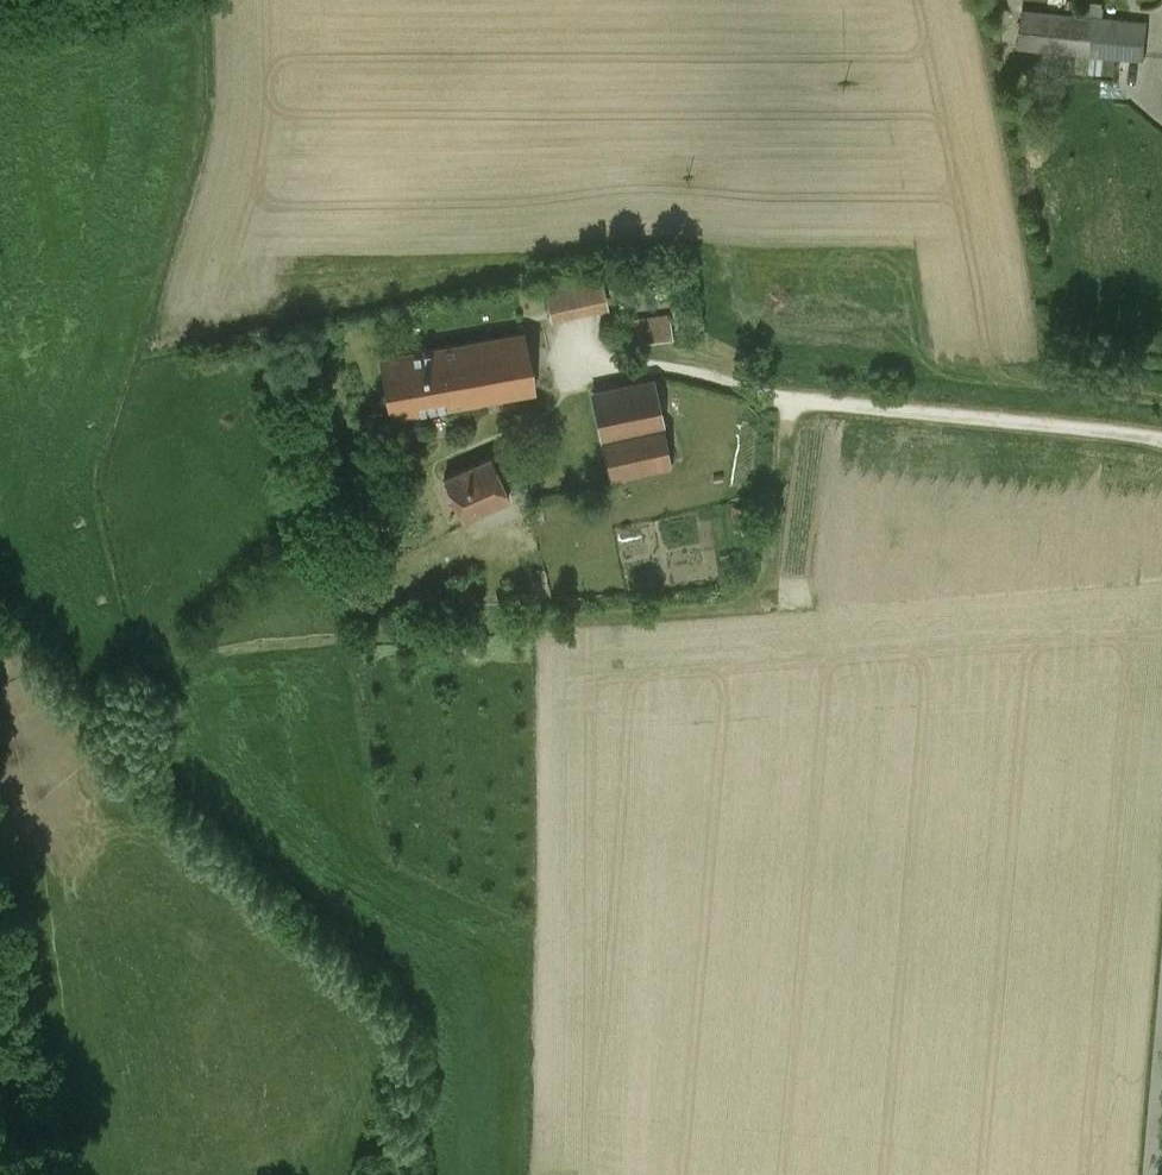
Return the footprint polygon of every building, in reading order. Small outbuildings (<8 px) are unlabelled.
[(1148,21),(1023,9),(1019,43),(1145,55),(1148,21)] [(599,270),(544,281),(552,319),(607,308),(599,270)] [(670,315),(628,319),(630,341),(672,337),(670,315)] [(453,343),(380,356),(391,415),(534,388),(523,331),(453,343)] [(653,378),(592,390),(601,435),(662,423),(653,378)] [(671,464),(662,423),(601,435),(610,476),(671,464)] [(508,448),(491,456),(514,506),(530,498),(508,448)] [(491,456),(442,477),(471,539),(519,517),(514,506),(491,456)]
